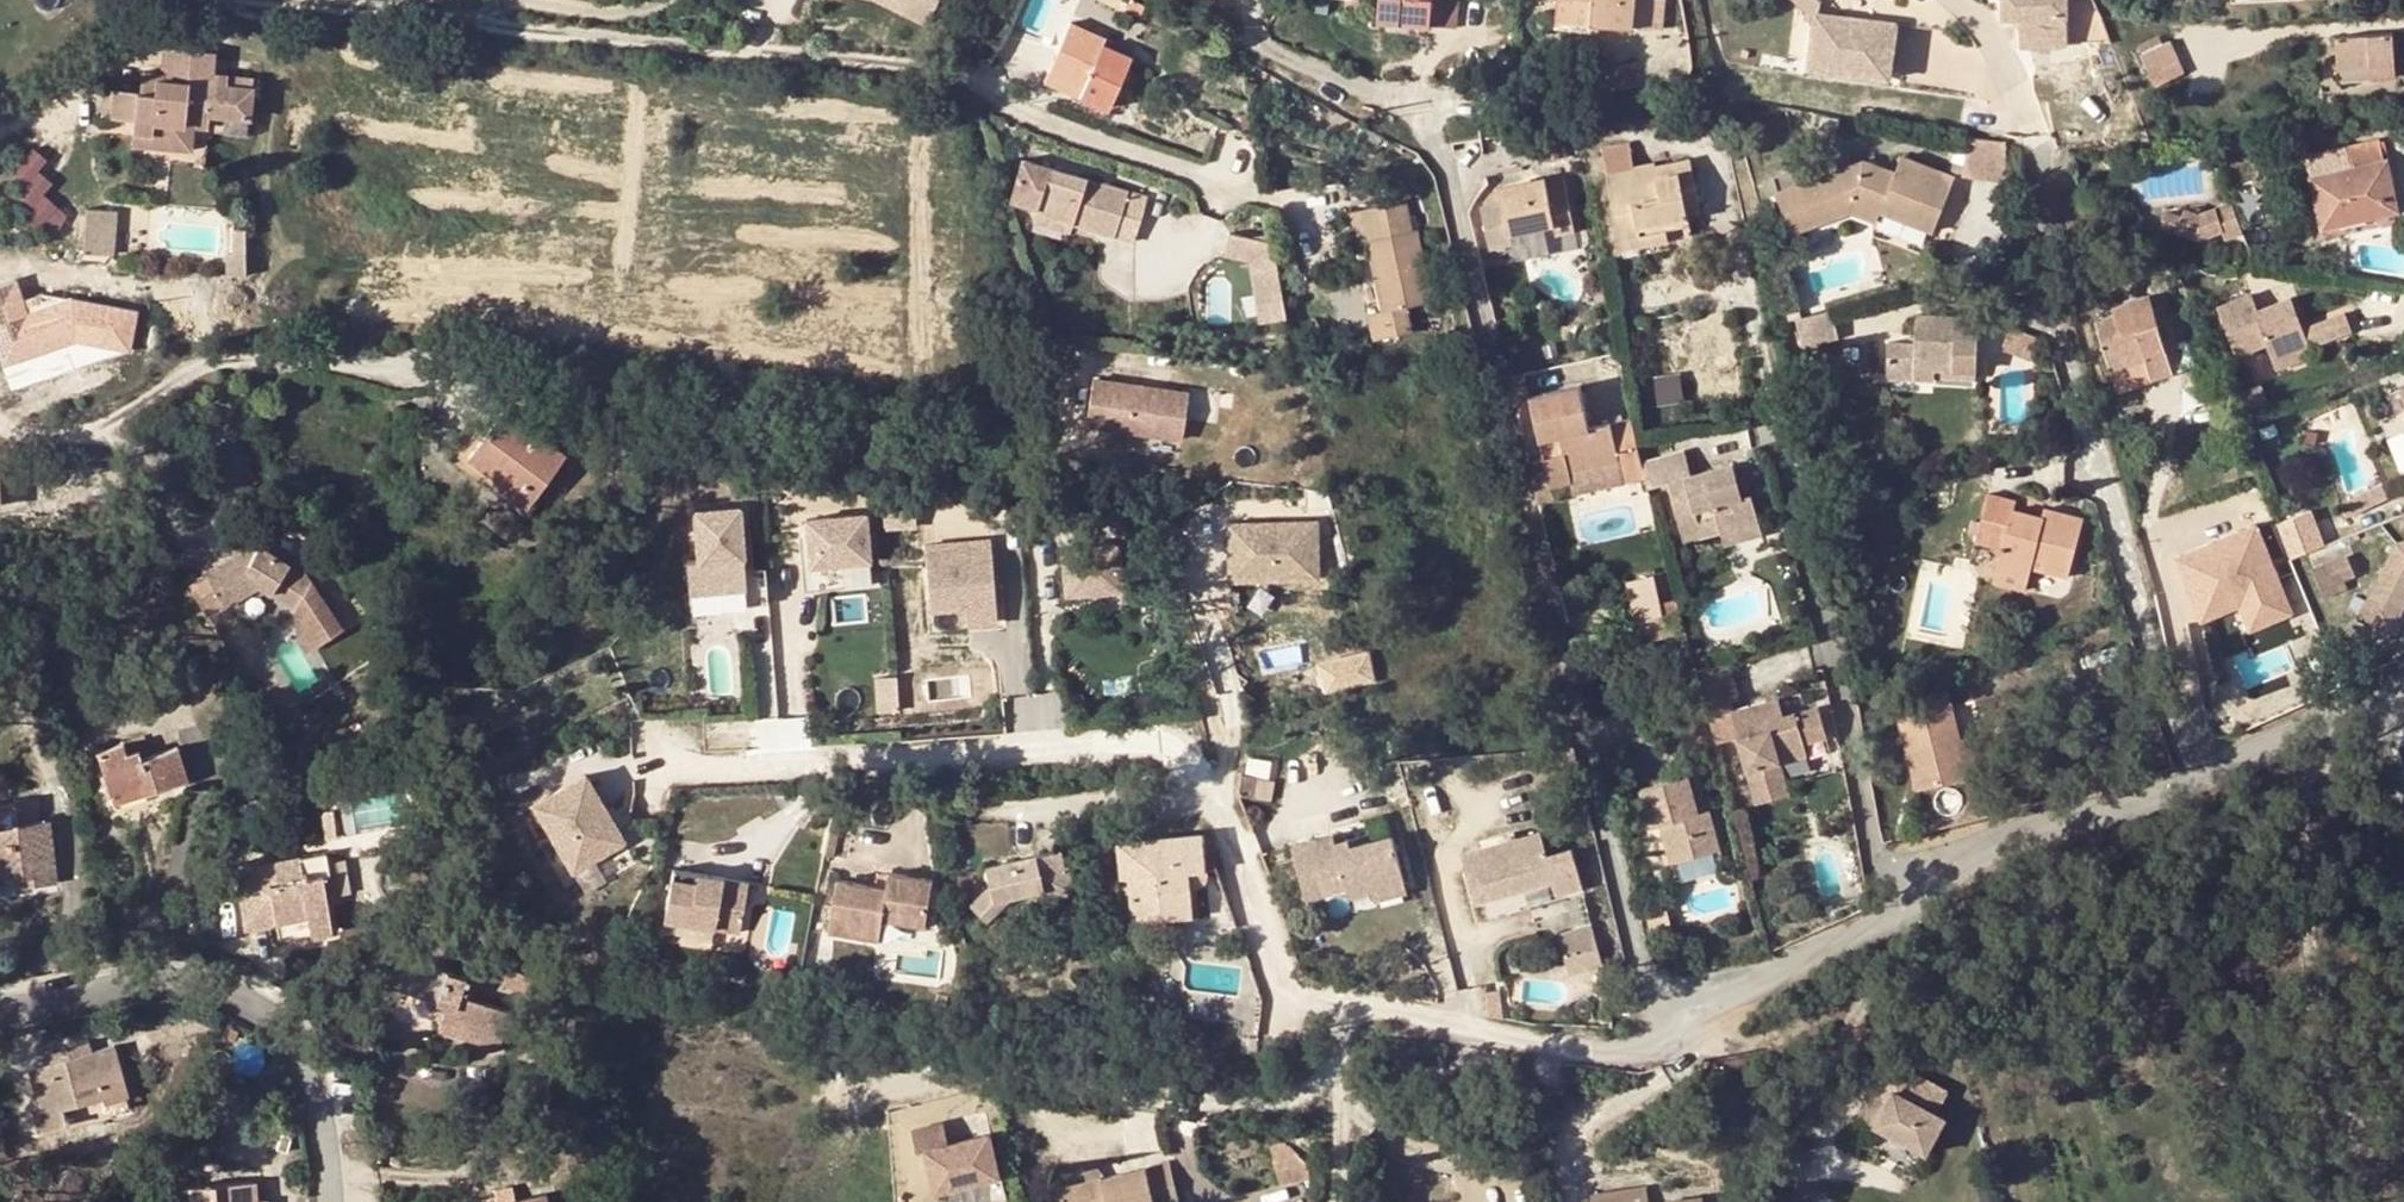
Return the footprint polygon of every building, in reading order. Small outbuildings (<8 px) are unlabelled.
[(907,12),(913,1),(911,0),(884,0),(907,12)] [(913,1),(937,13),(943,0),(911,0),(913,1)] [(1136,0),(1131,10),(1143,16),(1147,6),(1136,0)] [(1346,11),(1362,12),(1362,0),(1347,0),(1346,11)] [(1380,21),(1431,25),(1433,0),(1382,0),(1380,21)] [(1458,0),(1433,0),(1431,25),(1458,27),(1459,0),(1458,0)] [(1559,17),(1593,20),(1594,25),(1634,28),(1634,26),(1663,28),(1665,0),(1560,0),(1559,17)] [(2005,15),(2022,14),(2068,14),(2068,0),(2005,0),(2005,15)] [(1874,24),(1794,13),(1786,66),(1866,78),(1874,24)] [(2022,14),(2022,45),(2068,45),(2068,14),(2022,14)] [(1132,56),(1105,45),(1091,38),(1094,32),(1072,23),(1050,73),(1082,87),(1079,95),(1110,108),(1132,56)] [(1108,38),(1094,32),(1091,38),(1105,45),(1108,38)] [(2393,35),(2338,38),(2340,81),(2395,77),(2393,35)] [(2168,43),(2144,54),(2157,85),(2182,73),(2168,43)] [(157,85),(143,84),(141,90),(117,88),(115,116),(135,118),(154,119),(152,144),(190,148),(192,126),(207,127),(208,117),(249,120),(251,89),(229,88),(229,78),(212,76),(214,53),(170,48),(167,72),(166,81),(158,81),(157,85)] [(144,70),(143,84),(157,85),(158,81),(166,81),(167,72),(144,70)] [(1082,87),(1050,73),(1046,81),(1079,95),(1082,87)] [(154,119),(135,118),(133,142),(152,144),(154,119)] [(1572,126),(1547,129),(1548,138),(1574,133),(1572,126)] [(2338,129),(2339,138),(2354,136),(2353,127),(2338,129)] [(2321,135),(2322,145),(2335,143),(2333,133),(2321,135)] [(1969,137),(1964,175),(2009,180),(2008,140),(1969,137)] [(2347,149),(2308,157),(2323,229),(2398,211),(2386,160),(2385,160),(2380,141),(2347,149)] [(1774,186),(1783,219),(1854,201),(1858,191),(1887,201),(1884,210),(1937,230),(1947,205),(1937,201),(1941,190),(1951,193),(1956,178),(1903,158),(1897,173),(1862,160),(1774,186)] [(1608,174),(1623,241),(1667,230),(1695,224),(1693,214),(1702,212),(1690,159),(1657,167),(1656,163),(1608,174)] [(1147,198),(1048,174),(1036,219),(1075,228),(1137,243),(1147,198)] [(1500,187),(1503,201),(1510,233),(1556,224),(1558,233),(1576,230),(1563,174),(1500,187)] [(1937,201),(1947,205),(1951,193),(1941,190),(1937,201)] [(1854,201),(1783,219),(1786,228),(1855,209),(1880,218),(1884,210),(1887,201),(1858,191),(1854,201)] [(2233,195),(2216,201),(2223,221),(2227,229),(2243,223),(2233,195)] [(1406,199),(1349,212),(1355,243),(1371,240),(1386,310),(1373,312),(1378,339),(1416,333),(1410,304),(1435,299),(1419,227),(1412,228),(1406,199)] [(1488,246),(1511,242),(1510,233),(1503,201),(1480,205),(1488,246)] [(2168,201),(2163,215),(2179,221),(2184,208),(2168,201)] [(2187,201),(2184,208),(2179,221),(2199,230),(2223,221),(2216,201),(2201,207),(2187,201)] [(117,252),(118,208),(84,207),(83,251),(117,252)] [(1075,228),(1036,219),(1034,227),(1072,237),(1075,228)] [(1558,236),(1558,233),(1556,224),(1510,233),(1511,242),(1511,244),(1558,236)] [(1277,240),(1232,229),(1227,252),(1252,258),(1262,320),(1290,316),(1286,294),(1277,240)] [(1669,238),(1667,230),(1623,241),(1625,249),(1669,238)] [(0,288),(0,363),(2,370),(77,343),(130,354),(139,311),(41,294),(25,299),(14,282),(0,288)] [(2268,355),(2307,341),(2300,322),(2287,292),(2249,305),(2244,291),(2215,301),(2233,349),(2262,338),(2268,355)] [(2160,303),(2150,306),(2156,322),(2166,319),(2160,303)] [(2172,374),(2156,322),(2150,306),(2150,304),(2098,321),(2113,368),(2145,359),(2152,379),(2172,374)] [(2340,307),(2309,319),(2316,338),(2348,326),(2340,307)] [(1833,308),(1798,318),(1804,344),(1839,335),(1833,308)] [(1934,377),(1934,375),(1935,368),(1977,369),(1979,318),(1916,315),(1914,344),(1887,344),(1886,375),(1934,377)] [(2012,326),(2004,347),(2021,354),(2030,333),(2012,326)] [(2040,337),(2030,333),(2021,354),(2032,358),(2040,337)] [(2307,341),(2268,355),(2271,362),(2310,348),(2307,341)] [(2120,390),(2152,379),(2145,359),(2113,368),(2120,390)] [(1189,393),(1093,379),(1087,425),(1182,438),(1189,393)] [(1621,459),(1612,422),(1590,427),(1582,385),(1533,396),(1552,485),(1573,480),(1571,469),(1621,459)] [(543,439),(502,410),(486,432),(473,423),(456,446),(532,501),(567,453),(545,438),(543,439)] [(1646,476),(1644,466),(1641,455),(1638,440),(1633,418),(1612,422),(1621,459),(1626,481),(1646,476)] [(526,510),(532,501),(456,446),(449,456),(469,470),(526,510)] [(1696,450),(1659,463),(1665,486),(1682,480),(1699,531),(1719,526),(1718,521),(1735,516),(1738,528),(1775,515),(1761,476),(1753,478),(1747,460),(1704,474),(1696,450)] [(1646,476),(1650,490),(1665,486),(1659,463),(1644,466),(1646,476)] [(2379,477),(2338,494),(2342,506),(2384,489),(2379,477)] [(1987,494),(1973,542),(2000,549),(1995,571),(2024,579),(2030,558),(2041,561),(2039,572),(2066,580),(2082,521),(2043,510),(2040,520),(2010,512),(2013,502),(1987,494)] [(1189,505),(1189,512),(1199,511),(1199,504),(1189,505)] [(739,507),(694,510),(698,560),(689,561),(691,593),(731,589),(732,607),(770,604),(767,569),(744,571),(739,507)] [(2313,508),(2277,523),(2292,558),(2328,543),(2313,508)] [(867,513),(807,518),(809,536),(800,537),(805,591),(873,585),(867,513)] [(1775,515),(1738,528),(1743,541),(1780,529),(1775,515)] [(1719,526),(1699,531),(1702,539),(1738,528),(1735,516),(1718,521),(1719,526)] [(2261,521),(2174,552),(2199,622),(2238,608),(2246,631),(2295,614),(2261,521)] [(1319,522),(1231,523),(1232,581),(1320,580),(1319,522)] [(2394,537),(2355,607),(2382,621),(2403,582),(2403,534),(2394,537)] [(991,539),(926,544),(931,610),(967,608),(996,605),(991,539)] [(1120,545),(1064,550),(1067,594),(1123,590),(1120,545)] [(204,579),(189,588),(202,612),(218,602),(221,606),(256,587),(294,603),(298,634),(307,649),(342,628),(308,572),(254,546),(203,576),(204,579)] [(2024,579),(1995,571),(1992,582),(2021,590),(2024,579)] [(1637,618),(1664,612),(1655,573),(1628,580),(1637,618)] [(2382,621),(2389,624),(2403,597),(2403,582),(2382,621)] [(731,589),(691,593),(693,610),(732,607),(731,589)] [(996,605),(967,608),(968,625),(998,623),(996,605)] [(355,664),(361,673),(369,667),(363,658),(355,664)] [(875,709),(895,707),(893,673),(872,675),(875,709)] [(1966,774),(1957,738),(1944,687),(1895,699),(1917,787),(1966,774)] [(1814,689),(1783,699),(1787,715),(1819,706),(1814,689)] [(1808,742),(1828,736),(1819,706),(1787,715),(1783,699),(1734,714),(1760,804),(1794,794),(1791,782),(1784,760),(1810,752),(1808,742)] [(1836,768),(1828,736),(1808,742),(1810,752),(1784,760),(1791,782),(1836,768)] [(1969,736),(1957,738),(1966,774),(1978,771),(1969,736)] [(178,746),(142,758),(130,762),(127,752),(123,742),(97,750),(111,793),(144,781),(148,792),(188,778),(178,746)] [(138,748),(127,752),(130,762),(142,758),(138,748)] [(575,868),(626,839),(588,771),(536,800),(575,868)] [(1652,828),(1663,826),(1670,825),(1671,834),(1665,835),(1672,864),(1679,863),(1713,855),(1722,853),(1712,813),(1700,815),(1691,779),(1643,790),(1652,828)] [(144,781),(111,793),(115,803),(148,792),(144,781)] [(35,885),(57,881),(49,820),(18,824),(15,801),(0,804),(0,879),(20,877),(34,874),(35,885)] [(1203,831),(1135,837),(1119,839),(1122,873),(1130,873),(1134,916),(1192,911),(1192,889),(1199,888),(1202,887),(1204,884),(1205,882),(1206,878),(1205,854),(1203,831)] [(1294,842),(1306,894),(1345,886),(1347,894),(1373,888),(1405,881),(1393,834),(1351,843),(1352,852),(1340,854),(1337,839),(1335,832),(1294,842)] [(1541,832),(1462,853),(1475,901),(1552,879),(1555,893),(1582,886),(1572,849),(1547,856),(1541,832)] [(1349,837),(1337,839),(1340,854),(1352,852),(1351,843),(1349,837)] [(1061,848),(1054,849),(1057,865),(1063,863),(1061,848)] [(1068,862),(1063,863),(1057,865),(1054,849),(986,864),(990,880),(970,903),(988,917),(1008,893),(1042,886),(1044,894),(1072,889),(1068,862)] [(237,866),(246,924),(275,919),(278,937),(330,928),(324,891),(322,873),(329,872),(326,850),(237,866)] [(1713,855),(1679,863),(1684,883),(1718,875),(1713,855)] [(750,883),(674,869),(665,918),(716,927),(741,932),(750,883)] [(322,873),(324,891),(331,890),(329,872),(322,873)] [(889,889),(840,881),(831,932),(881,941),(885,920),(928,927),(936,882),(891,875),(889,889)] [(1405,881),(1373,888),(1375,898),(1407,892),(1405,881)] [(716,927),(665,918),(662,938),(712,947),(716,927)] [(1571,975),(1606,964),(1593,922),(1558,933),(1571,975)] [(439,1026),(497,1045),(508,1012),(469,998),(475,980),(412,960),(402,989),(445,1004),(439,1026)] [(502,983),(526,993),(532,978),(508,969),(502,983)] [(48,1051),(51,1063),(89,1052),(87,1041),(48,1051)] [(35,1110),(41,1130),(65,1124),(62,1109),(102,1097),(104,1104),(127,1096),(113,1045),(90,1052),(89,1052),(51,1063),(32,1068),(42,1108),(35,1110)] [(1917,1085),(1908,1102),(1941,1120),(1949,1102),(1917,1085)] [(1889,1092),(1873,1122),(1882,1126),(1926,1149),(1941,1120),(1908,1102),(1889,1092)] [(942,1120),(911,1128),(916,1149),(925,1147),(936,1189),(999,1174),(989,1132),(947,1142),(942,1120)] [(1926,1149),(1882,1126),(1874,1142),(1917,1166),(1926,1149)] [(1173,1198),(1165,1166),(1097,1181),(1081,1185),(1078,1175),(1054,1182),(1058,1201),(1156,1201),(1173,1198)] [(206,1171),(207,1185),(228,1184),(227,1169),(206,1171)] [(1081,1185),(1097,1181),(1094,1172),(1078,1175),(1081,1185)] [(207,1185),(190,1186),(192,1201),(267,1201),(257,1200),(256,1182),(228,1184),(207,1185)] [(1590,1201),(1647,1201),(1645,1188),(1589,1197),(1590,1201)] [(544,1191),(499,1201),(546,1201),(544,1191)]
